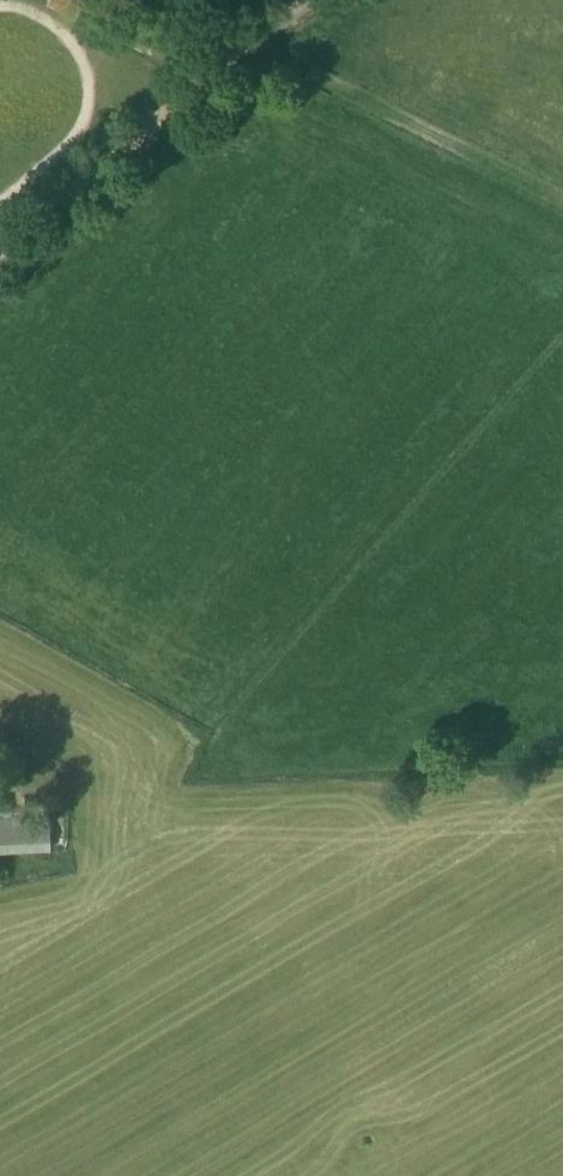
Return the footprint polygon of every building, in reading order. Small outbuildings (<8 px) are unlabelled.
[(81,11),(86,0),(58,0),(81,11)] [(50,845),(49,818),(0,821),(0,848),(50,845)]
